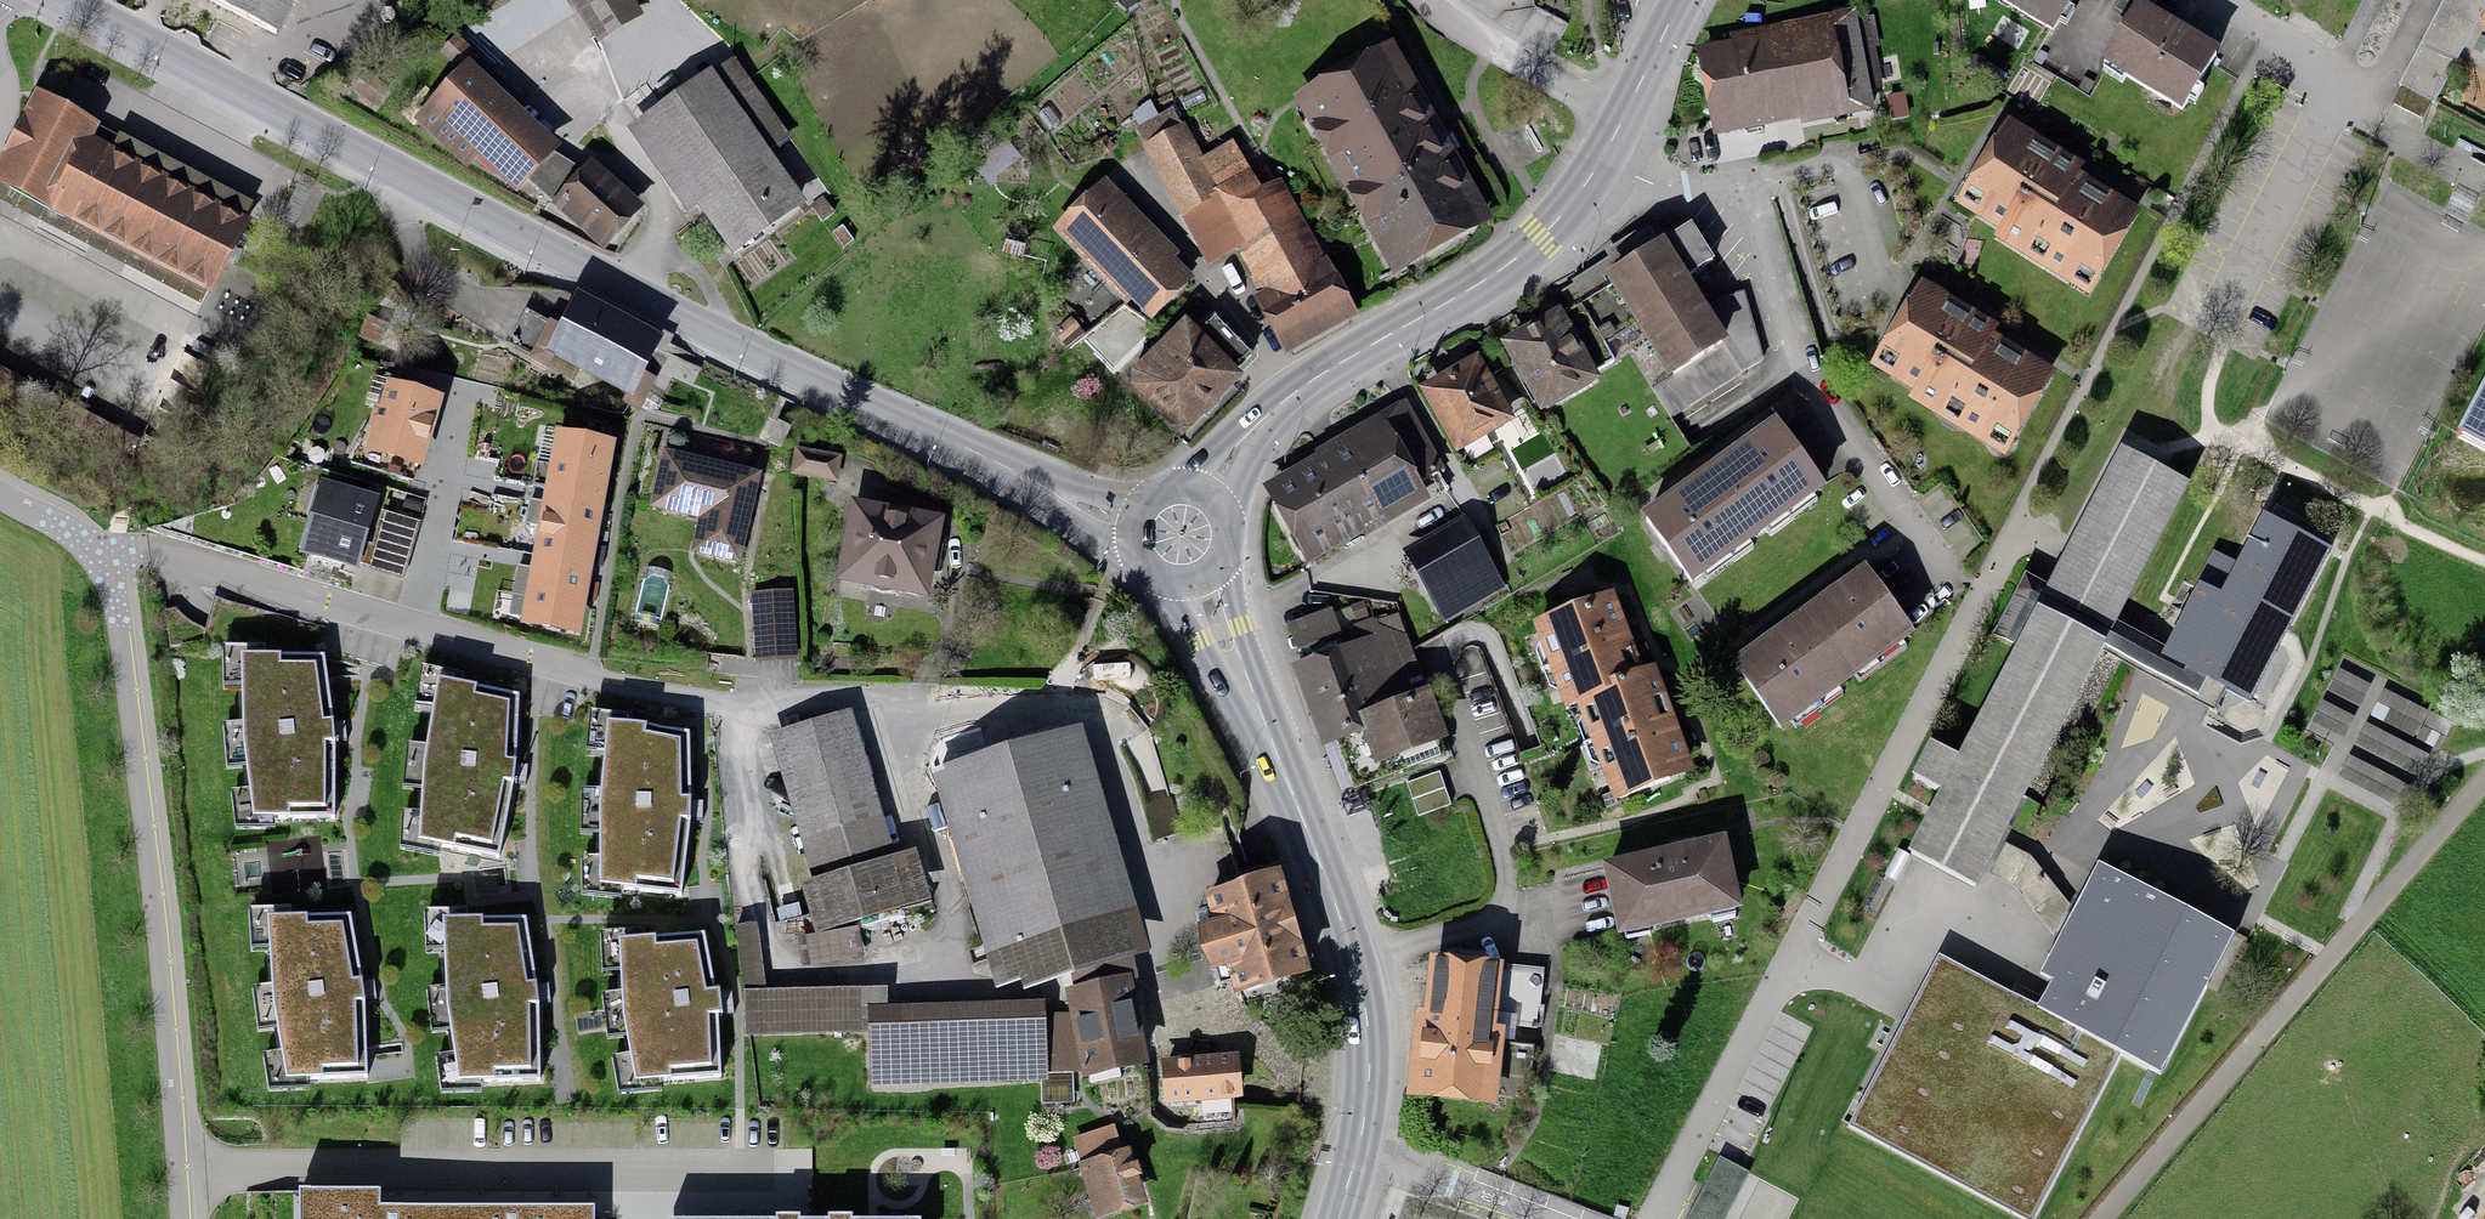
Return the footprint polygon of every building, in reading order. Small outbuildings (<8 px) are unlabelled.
[(290,0),(209,0),(272,33),(290,0)] [(598,34),(632,14),(624,0),(577,0),(598,34)] [(2050,50),(2077,0),(1990,0),(1983,13),(2050,50)] [(2400,85),(2404,88),(2395,104),(2422,118),(2431,102),(2435,104),(2484,10),(2484,0),(2445,0),(2400,85)] [(2099,80),(2178,127),(2215,65),(2136,19),(2099,80)] [(1708,45),(1723,131),(1854,107),(1839,21),(1708,45)] [(1294,96),(1390,271),(1486,218),(1390,43),(1294,96)] [(562,151),(469,64),(415,122),(468,172),(478,162),(517,199),(562,151)] [(732,257),(814,201),(722,68),(640,124),(732,257)] [(211,286),(245,219),(90,141),(96,130),(41,102),(2,181),(211,286)] [(1174,115),(1144,130),(1210,260),(1240,245),(1200,166),(1174,115)] [(1991,253),(2088,307),(2134,223),(2108,208),(2116,194),(2008,134),(1961,220),(1998,240),(1991,253)] [(1231,149),(1200,166),(1240,245),(1287,343),(1340,314),(1275,193),(1262,200),(1231,149)] [(592,163),(551,209),(604,256),(645,211),(592,163)] [(1129,314),(1148,333),(1185,297),(1164,276),(1173,267),(1102,195),(1047,249),(1120,323),(1129,314)] [(1608,275),(1668,373),(1724,339),(1664,241),(1608,275)] [(1906,399),(2002,453),(2048,372),(1985,337),(1992,323),(1920,283),(1874,365),(1913,387),(1906,399)] [(639,395),(666,343),(585,300),(557,352),(639,395)] [(1503,340),(1541,408),(1597,377),(1559,310),(1503,340)] [(1201,313),(1136,375),(1184,425),(1248,363),(1201,313)] [(1430,393),(1460,446),(1505,420),(1475,367),(1430,393)] [(386,389),(367,459),(424,474),(442,404),(386,389)] [(2461,437),(2484,449),(2484,391),(2461,437)] [(1709,466),(1757,531),(1816,487),(1767,422),(1709,466)] [(1280,498),(1316,561),(1349,542),(1342,528),(1439,474),(1409,423),(1280,498)] [(555,438),(545,497),(602,507),(613,448),(555,438)] [(839,460),(796,450),(792,472),(834,481),(839,460)] [(757,478),(667,456),(656,506),(718,520),(710,555),(737,561),(757,478)] [(2109,626),(2182,489),(2125,459),(2047,607),(2023,594),(2000,637),(2022,649),(1962,763),(1934,748),(1917,779),(1945,794),(1913,855),(1976,888),(2103,647),(2212,704),(2222,687),(2250,702),(2329,553),(2267,521),(2232,586),(2210,575),(2167,657),(2109,626)] [(1757,531),(1709,466),(1641,516),(1690,581),(1757,531)] [(306,555),(364,570),(382,501),(324,486),(306,555)] [(545,497),(534,560),(533,564),(591,574),(602,507),(545,497)] [(935,528),(861,511),(846,573),(921,590),(935,528)] [(1415,557),(1445,608),(1472,593),(1474,597),(1500,582),(1487,558),(1482,560),(1465,530),(1415,557)] [(591,574),(533,564),(522,628),(579,638),(591,574)] [(1806,622),(1846,684),(1912,638),(1867,576),(1806,622)] [(790,597),(754,599),(758,660),(794,657),(790,597)] [(1608,601),(1541,625),(1569,705),(1582,702),(1637,681),(1608,601)] [(1386,622),(1374,626),(1341,637),(1346,651),(1304,665),(1327,736),(1339,732),(1356,784),(1445,754),(1415,666),(1402,670),(1386,622)] [(1846,684),(1806,622),(1740,666),(1785,728),(1846,684)] [(254,822),(334,819),(336,743),(325,658),(242,656),(241,745),(254,822)] [(1687,772),(1652,676),(1637,681),(1582,702),(1599,747),(1617,797),(1687,772)] [(515,783),(519,698),(438,681),(420,767),(418,842),(499,858),(515,783)] [(844,718),(783,736),(824,879),(812,882),(826,931),(919,905),(906,862),(887,868),(844,718)] [(688,736),(606,727),(599,813),(601,888),(680,895),(689,821),(688,736)] [(929,768),(994,983),(1066,962),(1078,1018),(1088,1072),(1140,1059),(1128,953),(1062,728),(929,768)] [(2393,783),(2351,763),(2343,779),(2386,800),(2393,783)] [(1439,774),(1408,783),(1416,814),(1448,806),(1439,774)] [(1602,864),(1617,935),(1738,909),(1722,838),(1602,864)] [(2024,1218),(2035,1218),(2122,1055),(2161,1076),(2235,937),(2099,866),(2041,976),(2054,982),(2040,1009),(1939,956),(1849,1127),(2024,1218)] [(1224,963),(1233,994),(1305,974),(1276,872),(1201,893),(1208,921),(1197,924),(1210,967),(1224,963)] [(283,1079),(370,1077),(366,1000),(352,919),(270,919),(272,1004),(283,1079)] [(538,1001),(527,919),(447,920),(446,1005),(461,1083),(542,1079),(538,1001)] [(622,938),(642,1079),(727,1067),(707,926),(622,938)] [(1543,978),(1436,964),(1421,1084),(1493,1094),(1501,1024),(1536,1028),(1543,978)] [(1078,1018),(887,1028),(889,1069),(1088,1072),(1078,1018)] [(1234,1058),(1167,1061),(1169,1098),(1236,1095),(1234,1058)] [(1115,1129),(1076,1140),(1097,1211),(1135,1199),(1115,1129)] [(1689,1216),(1695,1218),(1725,1218),(1750,1173),(1720,1157),(1689,1216)] [(595,1208),(381,1208),(381,1192),(311,1192),(311,1214),(306,1214),(306,1218),(595,1218),(595,1208)]
